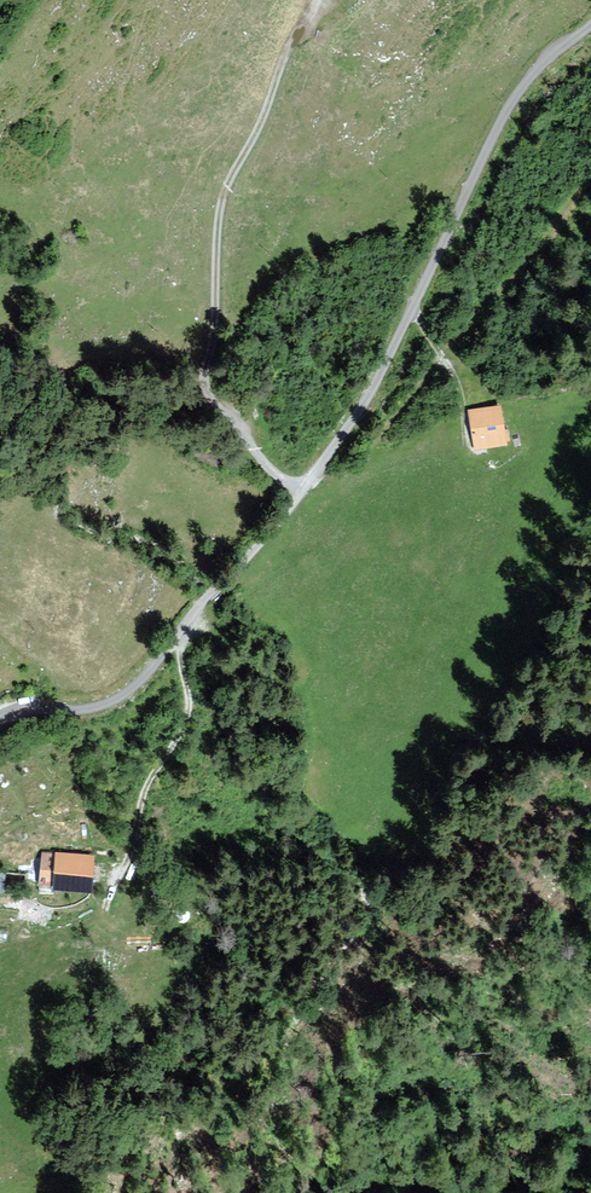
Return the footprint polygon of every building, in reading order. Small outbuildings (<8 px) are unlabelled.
[(498,405),(466,410),(472,450),(504,445),(498,405)] [(91,856),(39,852),(36,884),(48,885),(48,889),(88,892),(91,856)]
